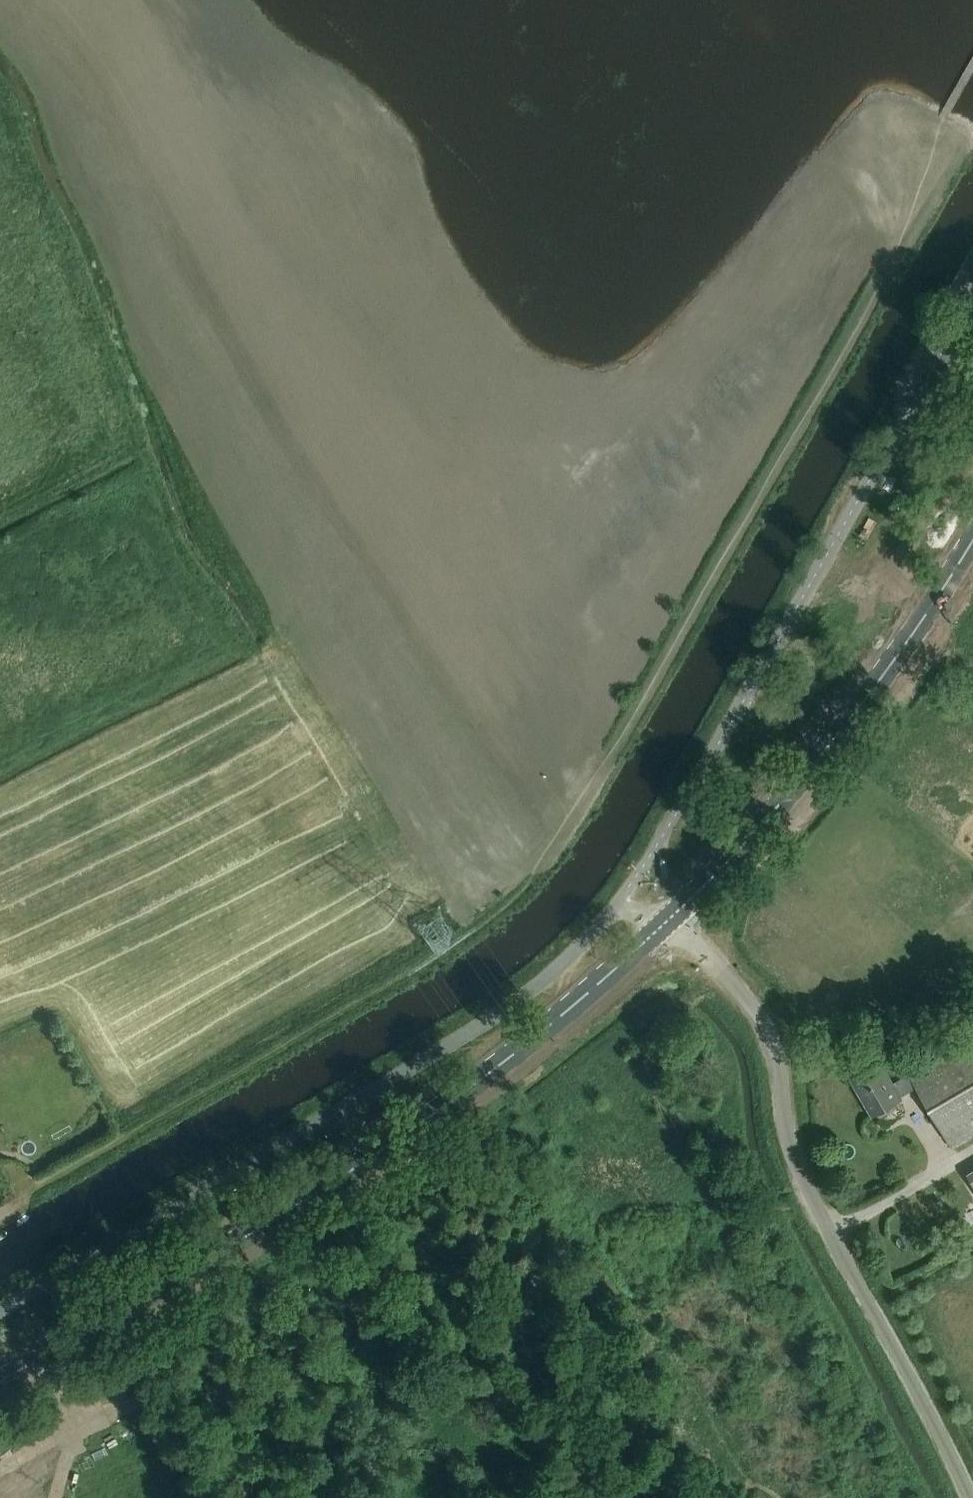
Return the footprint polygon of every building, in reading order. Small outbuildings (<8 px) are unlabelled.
[(905,1097),(903,1095),(918,1086),(953,1146),(972,1134),(972,1031),(908,1069),(910,1073),(894,1083),(881,1062),(853,1079),(874,1115),(905,1097)]
